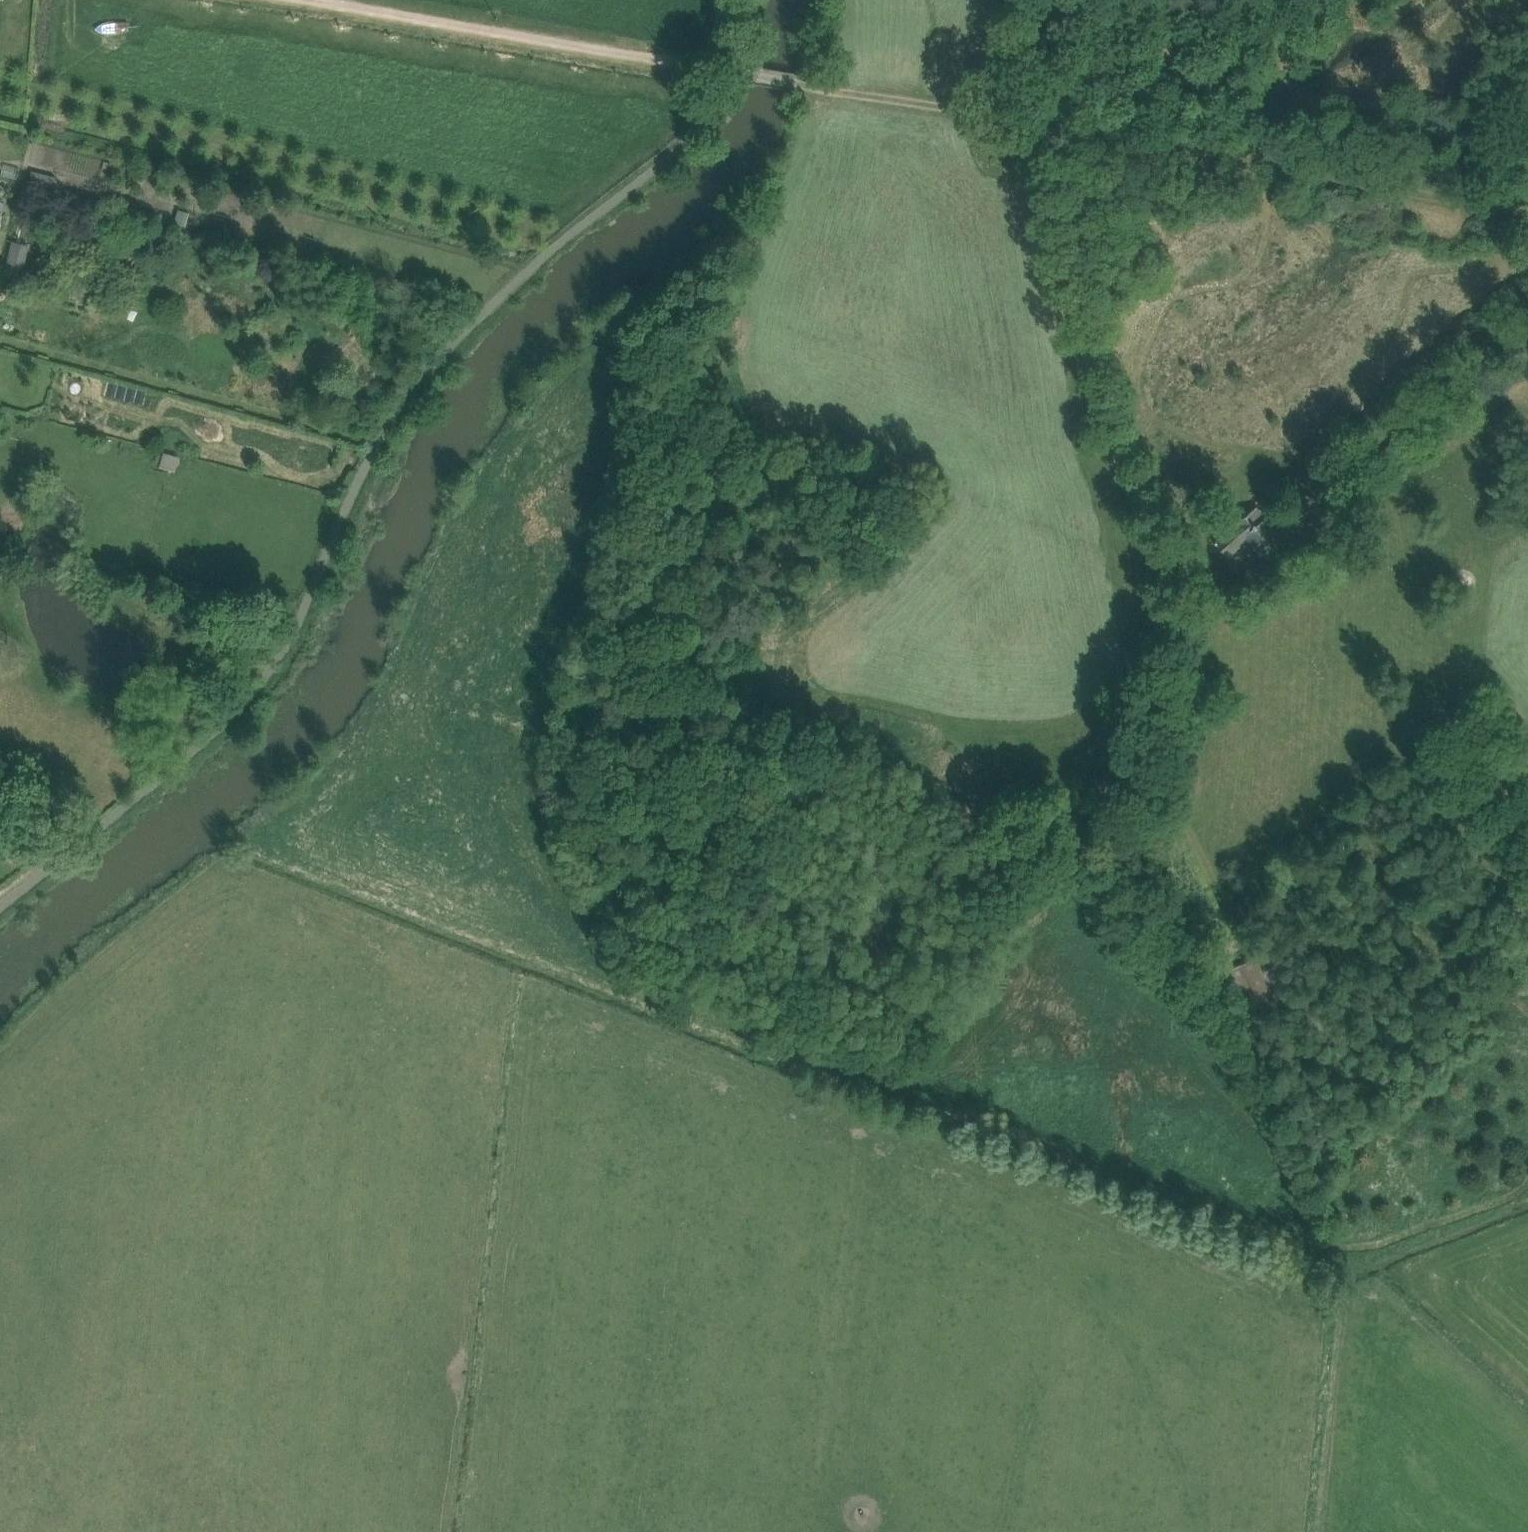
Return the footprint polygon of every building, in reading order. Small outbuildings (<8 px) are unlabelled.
[(1296,551),(1253,495),(1207,531),(1228,558),(1250,541),(1272,570),(1296,551)] [(1272,947),(1226,968),(1244,1007),(1290,986),(1272,947)]
